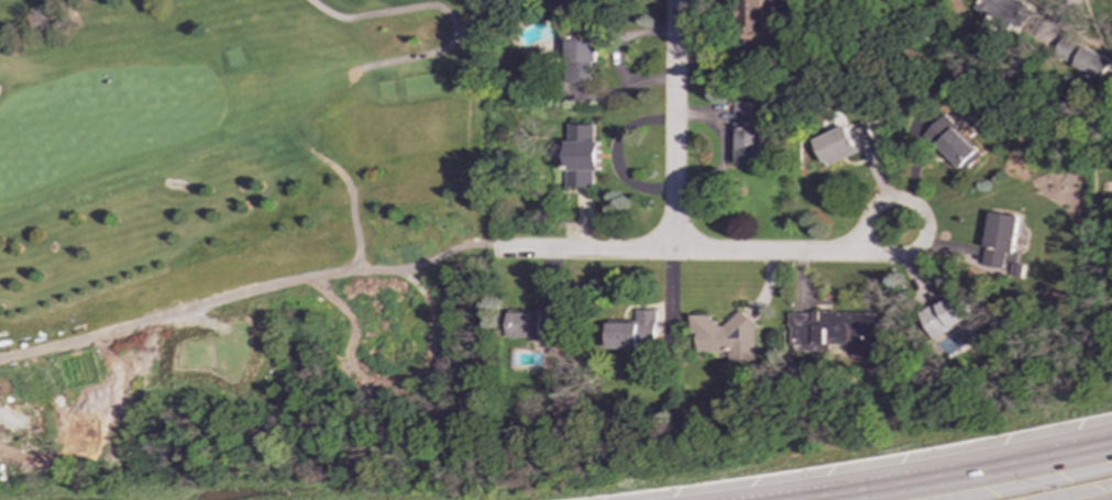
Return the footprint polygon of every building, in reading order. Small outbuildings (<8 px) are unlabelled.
[(764,45),(766,0),(741,0),(739,45),(764,45)] [(1008,29),(1016,19),(1023,23),(1032,12),(1017,0),(972,0),(1008,29)] [(570,29),(569,82),(595,84),(595,64),(602,64),(602,41),(598,41),(598,30),(570,29)] [(1054,56),(1105,80),(1111,66),(1111,60),(1064,37),(1054,56)] [(756,101),(734,101),(734,165),(763,165),(763,127),(756,129),(756,101)] [(945,114),(925,134),(964,175),(983,155),(945,114)] [(601,171),(602,142),(595,142),(595,125),(569,124),(568,188),(594,188),(595,170),(601,171)] [(815,138),(825,166),(877,147),(868,124),(849,132),(847,126),(815,138)] [(1021,216),(990,212),(984,266),(1014,270),(1021,216)] [(931,337),(973,318),(961,292),(920,313),(931,337)] [(510,312),(510,337),(559,338),(559,329),(565,330),(566,309),(540,308),(539,313),(510,312)] [(608,348),(656,348),(657,310),(636,310),(636,323),(609,323),(608,348)] [(882,312),(791,312),(791,349),(828,349),(828,345),(852,345),(852,357),(882,357),(882,312)] [(692,319),(692,334),(697,334),(697,352),(729,352),(729,360),(756,360),(756,314),(733,314),(733,320),(692,319)]
